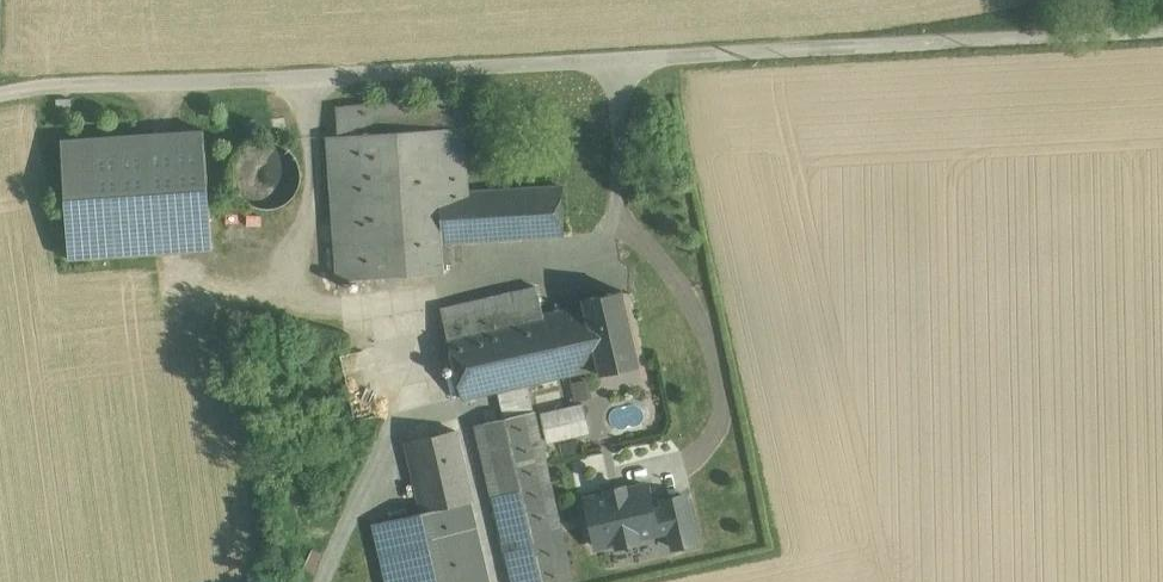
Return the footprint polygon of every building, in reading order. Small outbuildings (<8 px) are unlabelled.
[(70,96),(54,96),(55,105),(70,105),(70,96)] [(463,98),(336,107),(338,135),(435,128),(465,126),(463,98)] [(560,185),(469,190),(465,126),(435,128),(444,263),(455,262),(453,241),(548,236),(549,241),(563,240),(563,235),(564,234),(560,185)] [(435,128),(364,133),(374,277),(445,272),(444,263),(435,128)] [(204,130),(61,139),(69,259),(212,249),(204,130)] [(338,135),(327,136),(338,293),(361,292),(360,278),(374,277),(364,133),(338,135)] [(299,188),(302,174),(299,161),(291,150),(280,143),(267,140),(254,143),(243,151),(235,162),(233,175),(236,188),(243,199),(254,207),(268,209),(281,206),(292,199),(299,188)] [(537,286),(443,309),(449,335),(543,314),(537,286)] [(622,290),(583,299),(584,304),(551,312),(565,375),(599,367),(601,373),(639,364),(622,290)] [(449,335),(448,336),(462,398),(499,390),(528,384),(565,375),(551,312),(543,314),(449,335)] [(584,379),(572,382),(576,400),(588,398),(584,379)] [(528,384),(499,390),(505,418),(476,424),(513,581),(573,581),(528,384)] [(579,406),(541,415),(547,440),(584,431),(579,406)] [(455,429),(404,441),(421,512),(470,501),(472,500),(455,429)] [(648,484),(625,489),(624,486),(608,489),(608,493),(586,498),(597,546),(617,541),(618,545),(639,540),(638,536),(670,529),(665,507),(654,510),(648,484)] [(685,494),(663,499),(670,529),(674,547),(696,542),(685,494)] [(373,523),(386,581),(489,581),(470,501),(421,512),(373,523)]
